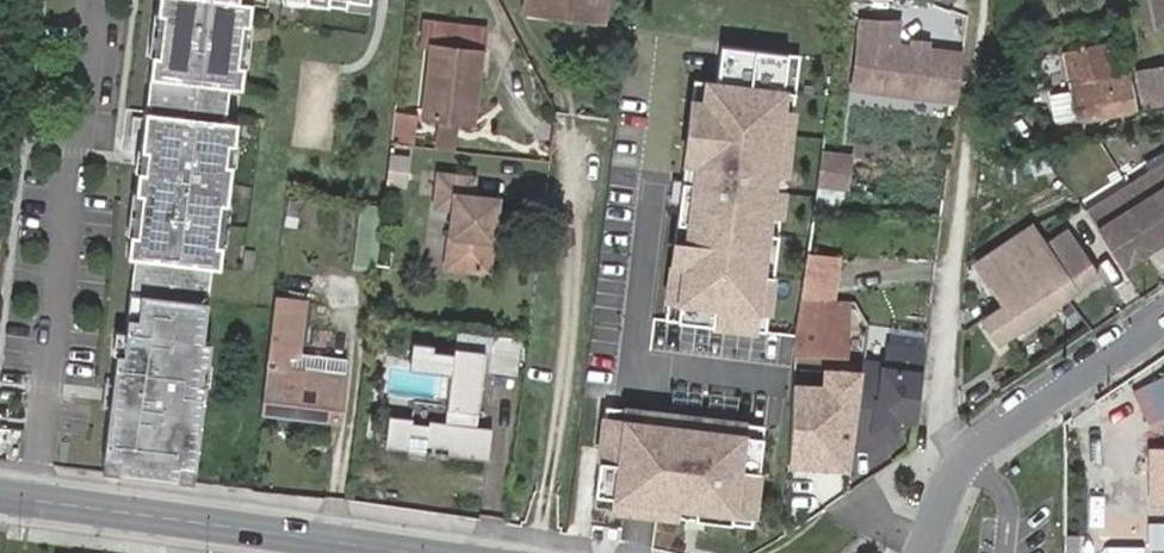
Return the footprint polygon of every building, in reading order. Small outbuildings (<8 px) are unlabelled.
[(203,486),(218,343),(209,342),(213,304),(218,268),(227,267),(247,120),(231,117),(236,85),(245,85),(259,2),(255,0),(165,0),(101,470),(203,486)] [(527,10),(582,16),(583,6),(537,1),(537,0),(529,0),(527,10)] [(537,1),(583,6),(582,16),(604,18),(606,0),(537,0),(537,1)] [(1150,32),(1163,29),(1163,0),(1143,0),(1150,32)] [(897,28),(861,24),(853,94),(956,106),(962,59),(894,51),(897,28)] [(805,51),(722,40),(715,78),(702,77),(690,173),(676,179),(658,320),(769,339),(805,51)] [(1077,120),(1133,109),(1129,86),(1120,87),(1111,40),(1087,45),(1094,77),(1069,82),(1077,120)] [(431,44),(423,113),(422,119),(471,125),(480,49),(431,44)] [(1163,104),(1163,67),(1132,72),(1140,108),(1163,104)] [(423,113),(394,110),(390,142),(419,146),(422,119),(423,113)] [(818,181),(850,187),(857,150),(826,144),(818,181)] [(1083,219),(1116,263),(1129,253),(1129,247),(1137,240),(1141,244),(1163,227),(1163,162),(1162,160),(1083,219)] [(487,230),(495,231),(499,196),(474,193),(476,175),(439,170),(437,192),(453,195),(452,211),(445,267),(489,272),(493,248),(484,247),(487,230)] [(382,208),(384,195),(368,192),(366,205),(382,208)] [(453,195),(437,192),(434,209),(435,209),(452,211),(453,195)] [(359,264),(375,267),(382,208),(366,205),(366,208),(359,264)] [(493,248),(495,231),(487,230),(484,247),(493,248)] [(1066,230),(1033,254),(1025,243),(1005,257),(981,274),(1021,330),(1098,275),(1066,230)] [(974,263),(981,274),(1005,257),(997,247),(974,263)] [(269,348),(261,412),(338,421),(343,377),(285,370),(285,355),(296,356),(297,351),(303,299),(275,296),(269,348)] [(850,304),(803,302),(798,353),(846,354),(850,304)] [(427,445),(426,455),(448,458),(447,456),(488,460),(491,428),(469,426),(470,412),(478,411),(485,351),(455,348),(454,353),(431,350),(432,346),(411,343),(408,371),(452,376),(447,422),(431,421),(429,426),(410,423),(410,418),(390,416),(386,448),(407,451),(408,443),(427,445)] [(826,391),(796,390),(796,404),(792,406),(788,466),(850,468),(853,449),(870,452),(872,433),(892,435),(894,419),(916,422),(925,355),(888,349),(885,368),(864,366),(862,376),(826,375),(826,391)] [(345,357),(297,351),(296,356),(285,355),(285,370),(343,377),(345,357)] [(1146,388),(1155,407),(1163,403),(1163,380),(1146,388)] [(656,422),(611,416),(598,513),(644,516),(759,523),(765,436),(656,422)] [(425,468),(426,455),(427,445),(408,443),(407,451),(405,465),(425,468)] [(1147,447),(1147,506),(1163,506),(1163,447),(1147,447)] [(1066,537),(1066,552),(1076,552),(1076,537),(1066,537)] [(1100,543),(1100,552),(1127,552),(1128,544),(1100,543)]
